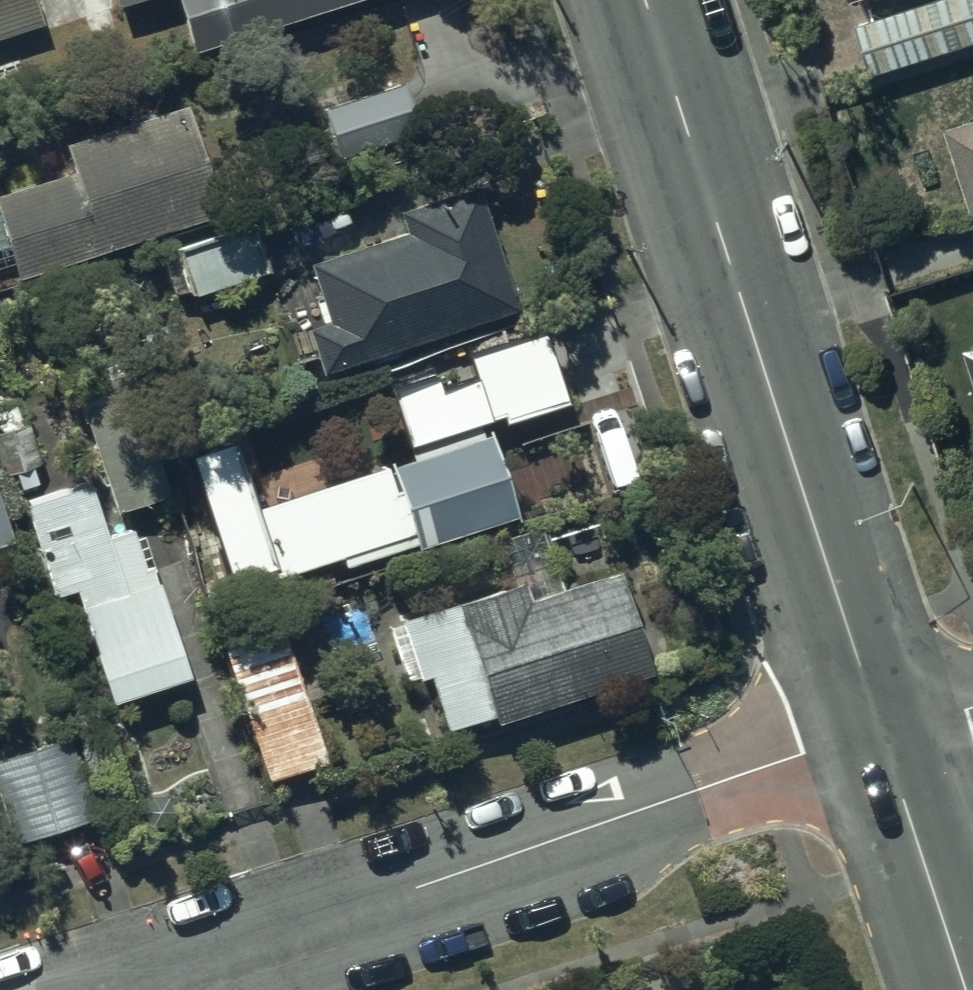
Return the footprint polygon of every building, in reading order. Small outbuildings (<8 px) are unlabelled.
[(28,0),(0,0),(0,38),(37,27),(28,0)] [(108,9),(134,0),(105,0),(108,9)] [(181,54),(344,0),(163,0),(181,54)] [(848,23),(864,76),(972,43),(972,0),(925,0),(848,23)] [(398,85),(315,112),(331,161),(414,134),(398,85)] [(6,279),(208,216),(173,106),(49,145),(58,172),(0,190),(0,261),(6,279)] [(936,127),(966,224),(972,222),(972,116),(936,127)] [(487,200),(478,203),(472,185),(390,211),(397,232),(300,263),(319,324),(300,330),(314,375),(513,313),(493,251),(502,248),(487,200)] [(259,270),(244,225),(165,251),(180,296),(259,270)] [(398,447),(470,423),(491,417),(494,426),(560,405),(537,332),(457,358),(464,380),(426,392),(422,378),(380,391),(398,447)] [(962,354),(972,390),(972,351),(962,354)] [(120,520),(168,505),(126,369),(77,385),(120,520)] [(621,410),(580,424),(603,493),(645,479),(621,410)] [(0,429),(0,478),(8,475),(13,489),(34,482),(29,467),(40,463),(26,421),(0,429)] [(246,510),(264,569),(267,579),(331,559),(334,569),(406,546),(407,551),(506,519),(480,436),(475,438),(470,423),(398,447),(402,461),(246,510)] [(264,569),(246,510),(223,443),(180,456),(220,583),(264,569)] [(86,480),(15,502),(45,598),(64,592),(100,704),(185,677),(137,526),(104,536),(86,480)] [(490,541),(504,582),(445,601),(446,604),(390,623),(396,641),(386,645),(400,687),(420,680),(438,732),(481,717),(484,725),(642,672),(607,571),(560,587),(539,525),(520,532),(490,541)] [(280,600),(209,622),(260,783),(318,764),(277,635),(290,630),(280,600)] [(0,758),(0,815),(11,845),(81,820),(52,739),(0,758)]
